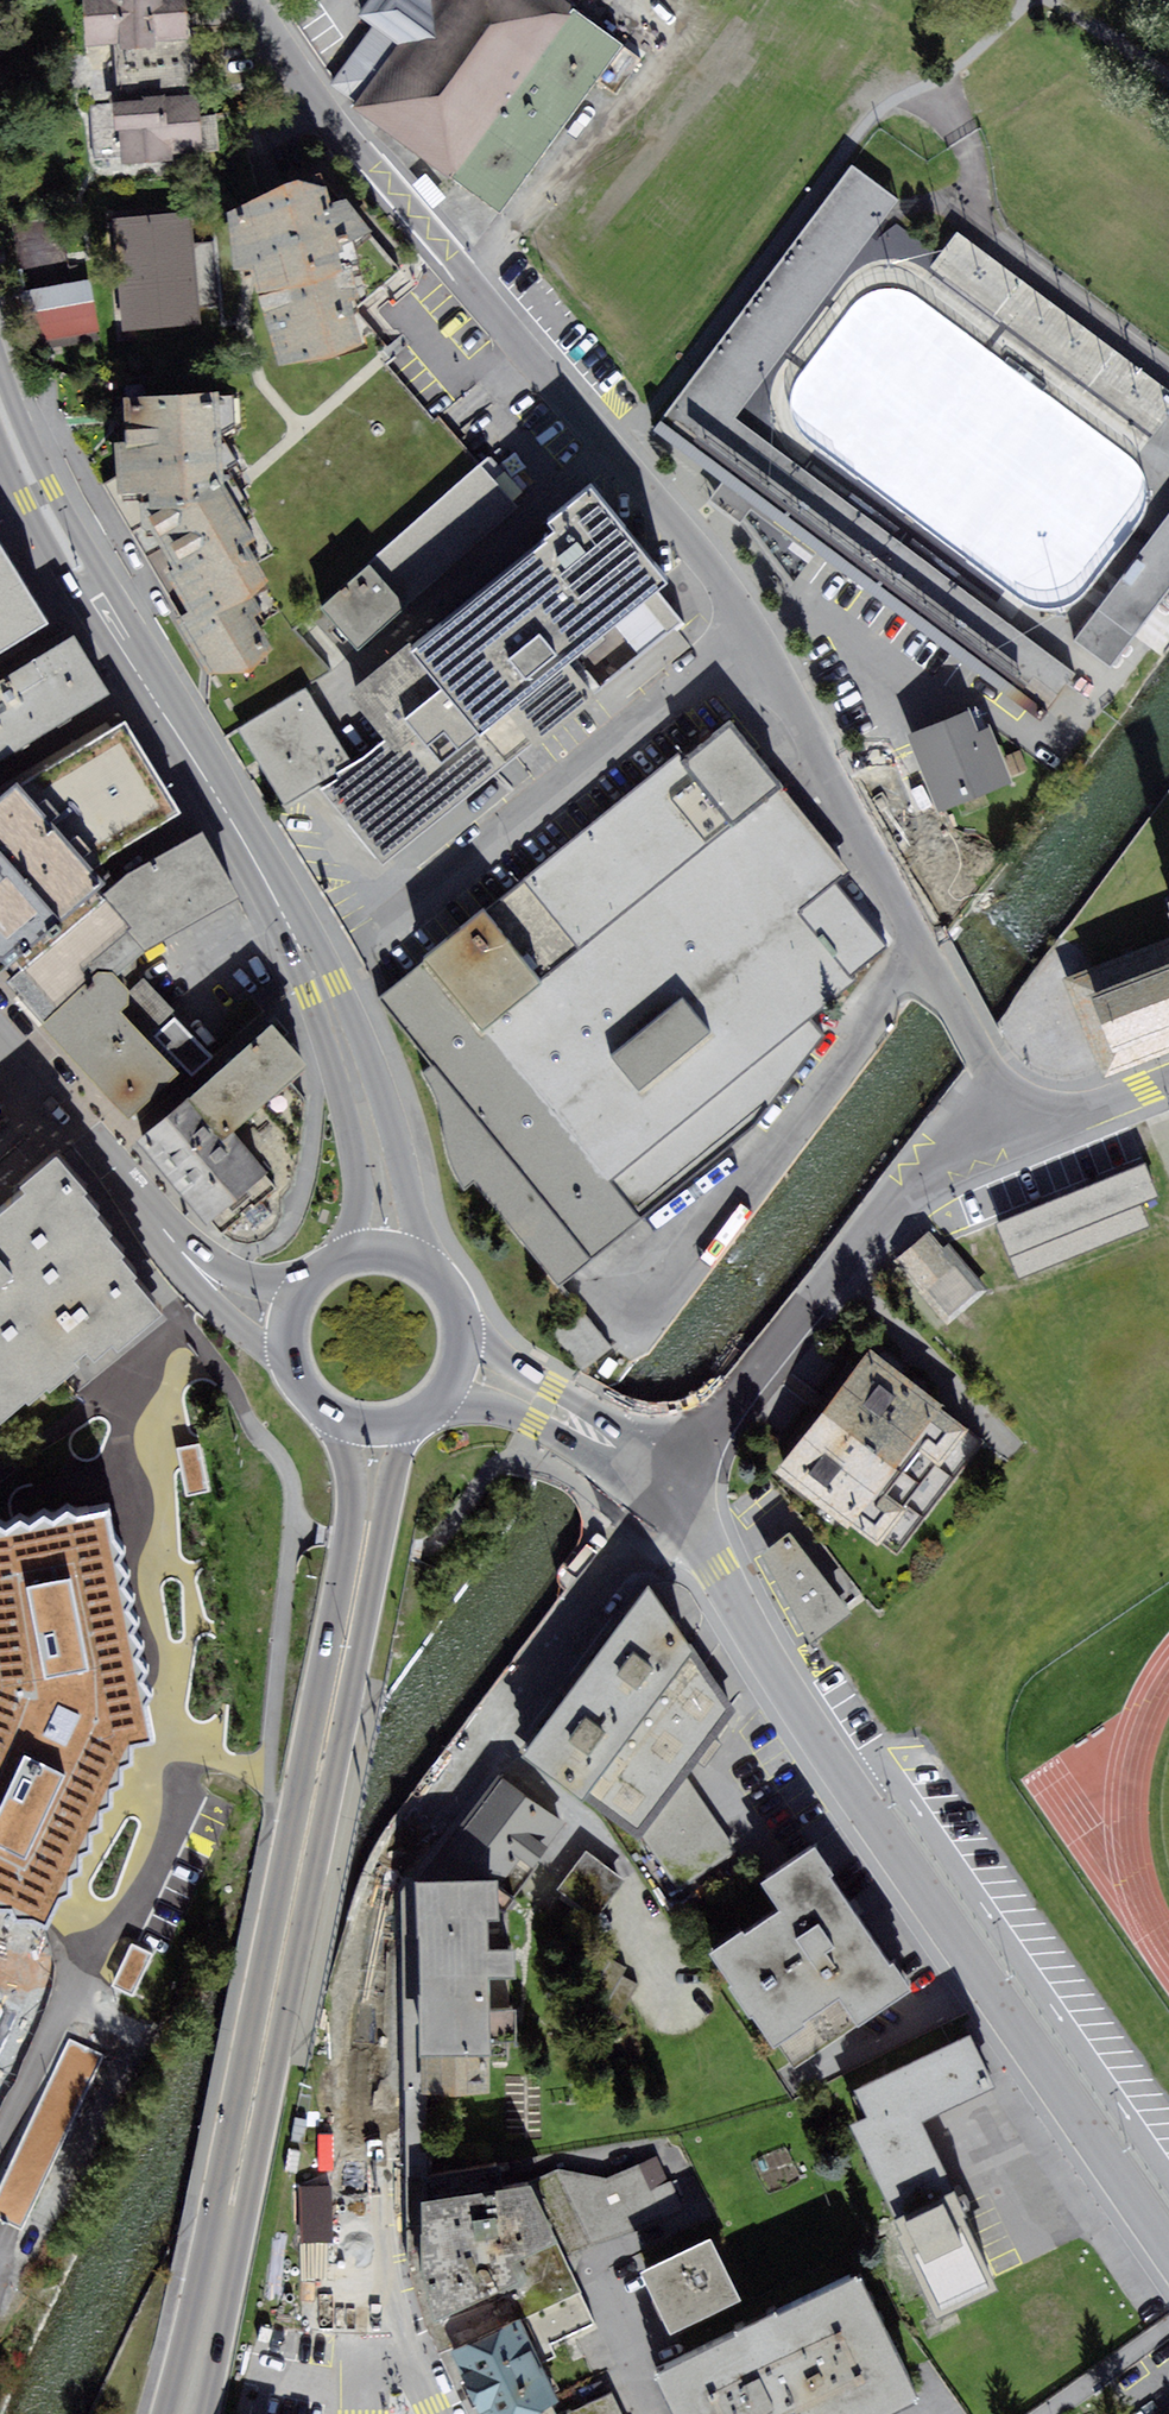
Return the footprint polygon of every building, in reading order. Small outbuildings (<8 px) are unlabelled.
[(84,48),(117,45),(119,51),(152,50),(152,43),(166,42),(189,40),(186,0),(80,0),(84,48)] [(499,213),(624,48),(559,0),(437,0),(434,3),(400,49),(358,104),(357,106),(455,180),(499,213)] [(357,17),(374,30),(400,49),(434,3),(430,0),(369,0),(357,17)] [(374,30),(333,85),(358,104),(400,49),(374,30)] [(128,103),(109,105),(111,131),(118,130),(124,166),(169,162),(172,157),(203,152),(193,96),(174,98),(128,103)] [(1042,718),(1075,669),(737,415),(898,196),(851,161),(652,423),(723,477),(707,498),(723,509),(739,523),(754,502),(1042,718)] [(330,218),(321,183),(233,205),(275,369),(363,347),(356,318),(408,272),(347,203),(330,218)] [(193,205),(109,214),(121,330),(202,322),(200,307),(224,304),(217,240),(197,242),(193,205)] [(1153,434),(1168,413),(1168,388),(957,229),(929,266),(1153,434)] [(97,328),(89,279),(20,291),(28,340),(97,328)] [(268,577),(216,485),(225,485),(218,397),(105,405),(106,420),(111,493),(146,552),(197,638),(218,674),(274,641),(244,590),(268,577)] [(502,455),(368,564),(404,608),(538,499),(502,455)] [(355,682),(396,734),(327,787),(385,860),(454,807),(455,808),(485,785),(518,758),(518,757),(688,625),(653,579),(662,571),(588,476),(537,516),(549,531),(355,682)] [(1075,637),(1110,665),(1168,587),(1168,510),(1075,637)] [(0,541),(0,646),(47,617),(0,541)] [(368,564),(324,599),(358,644),(404,608),(368,564)] [(66,638),(34,658),(0,679),(0,751),(99,690),(66,638)] [(307,689),(240,727),(283,803),(350,766),(307,689)] [(983,702),(928,724),(958,801),(1025,775),(1003,721),(992,726),(983,702)] [(83,969),(119,937),(122,941),(157,919),(225,877),(196,829),(102,886),(82,863),(172,806),(117,721),(35,773),(14,787),(7,779),(0,786),(0,963),(24,990),(45,1014),(40,1018),(62,1041),(138,1124),(181,1079),(83,969)] [(822,1039),(807,1021),(857,981),(853,976),(886,950),(833,883),(846,873),(798,813),(799,813),(730,727),(706,745),(687,761),(682,754),(525,879),(527,881),(485,914),(480,906),(421,953),(428,962),(379,1001),(433,1067),(424,1075),(433,1093),(440,1113),(446,1135),(451,1161),(458,1181),(462,1186),(481,1187),(559,1284),(749,1131),(822,1039)] [(1103,1073),(1168,1048),(1168,932),(1064,974),(1103,1073)] [(308,1077),(262,1024),(141,1143),(156,1158),(233,1233),(253,1235),(273,1230),(288,1210),(289,1191),(285,1163),(258,1132),(308,1077)] [(27,1394),(30,1397),(47,1382),(50,1385),(80,1359),(76,1354),(80,1350),(87,1344),(95,1354),(111,1340),(118,1347),(137,1331),(145,1323),(165,1306),(135,1272),(138,1269),(122,1250),(126,1247),(110,1229),(114,1226),(98,1208),(101,1205),(86,1187),(89,1185),(57,1149),(21,1180),(26,1185),(0,1207),(0,1418),(27,1394)] [(1144,1158),(995,1218),(1019,1278),(1151,1225),(1141,1199),(1157,1192),(1144,1158)] [(948,1323),(989,1287),(949,1240),(943,1245),(929,1228),(894,1258),(920,1288),(918,1289),(948,1323)] [(581,1308),(552,1331),(582,1368),(611,1345),(581,1308)] [(870,1349),(777,1467),(875,1543),(968,1425),(870,1349)] [(20,2015),(136,1758),(136,1743),(159,1740),(150,1701),(156,1686),(127,1545),(118,1535),(111,1502),(79,1509),(68,1504),(0,1516),(0,2006),(20,2015)] [(760,1549),(811,1636),(851,1606),(790,1525),(760,1549)] [(553,1700),(521,1742),(636,1828),(704,1737),(730,1703),(693,1652),(642,1583),(608,1628),(553,1700)] [(455,1836),(503,1878),(522,1853),(534,1862),(563,1820),(501,1772),(455,1836)] [(891,1954),(885,1957),(825,1869),(830,1866),(811,1837),(756,1874),(775,1901),(740,1925),(737,1921),(703,1944),(769,2041),(803,2018),(799,2012),(834,1988),(854,2017),(909,1980),(891,1954)] [(588,1851),(558,1891),(595,1920),(626,1880),(588,1851)] [(496,1891),(495,1872),(414,1875),(415,1897),(415,1925),(416,1951),(418,2005),(421,2086),(487,2084),(486,2058),(509,2057),(508,2031),(517,2030),(516,1998),(490,1999),(489,1964),(517,1963),(516,1936),(488,1937),(487,1906),(496,1906),(496,1891)] [(853,2084),(866,2110),(849,2118),(895,2211),(948,2185),(914,2116),(990,2078),(966,2029),(853,2084)] [(553,2229),(526,2172),(422,2191),(421,2259),(435,2309),(519,2268),(509,2248),(553,2229)] [(892,2213),(900,2228),(895,2230),(934,2309),(992,2280),(957,2209),(962,2206),(951,2184),(948,2185),(895,2211),(892,2213)] [(300,2244),(334,2243),(333,2185),(300,2185),(300,2244)] [(706,2233),(638,2266),(669,2327),(736,2294),(706,2233)] [(651,2371),(672,2413),(868,2413),(911,2393),(853,2274),(651,2371)] [(451,2345),(455,2354),(470,2386),(482,2413),(516,2413),(559,2391),(519,2312),(451,2345)]
